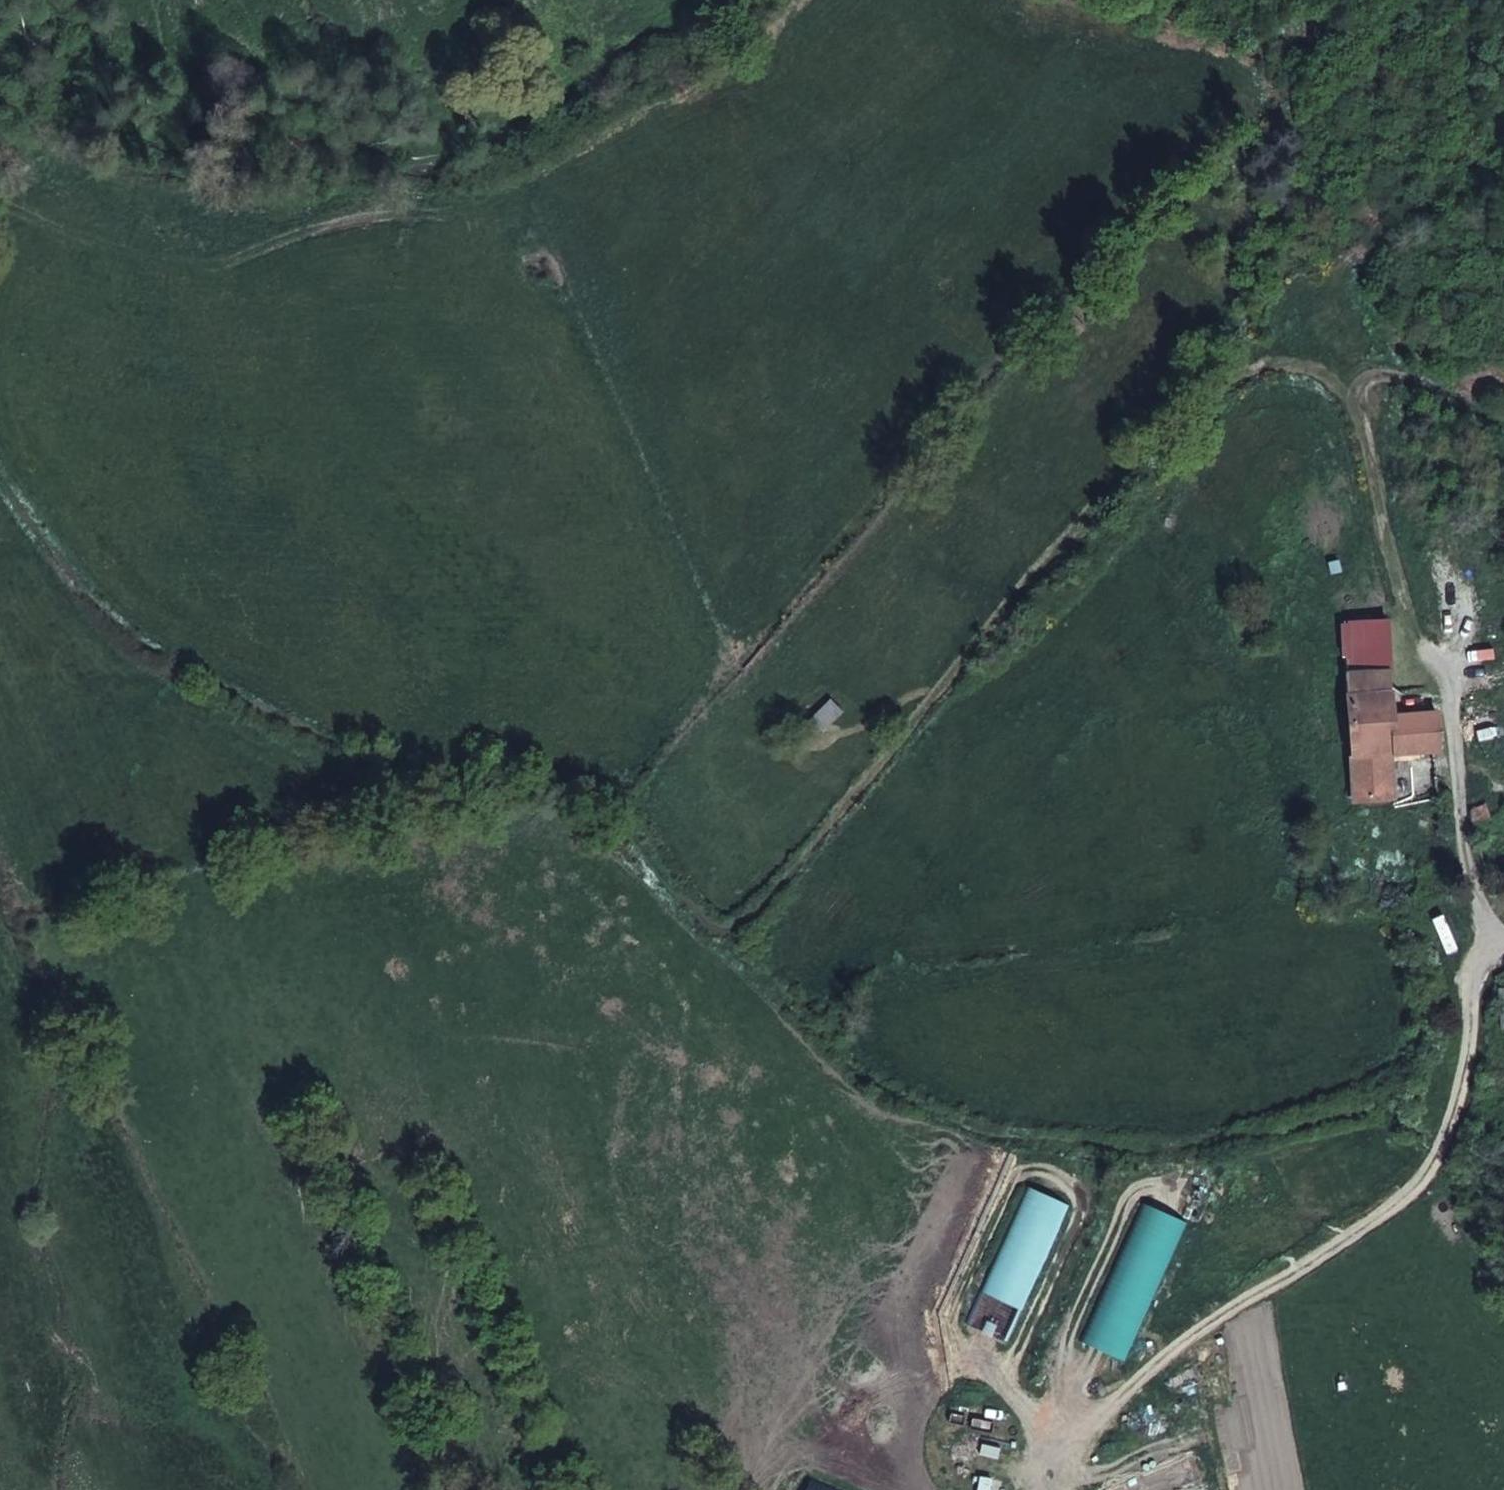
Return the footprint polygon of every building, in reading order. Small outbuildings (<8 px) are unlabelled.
[(1442,743),(1435,713),(1392,714),(1390,669),(1345,672),(1348,745),(1333,746),(1335,769),(1349,769),(1349,752),(1393,751),(1442,749),(1442,743)] [(1393,751),(1349,752),(1349,769),(1351,798),(1362,797),(1394,796),(1393,751)] [(1394,796),(1362,797),(1363,809),(1395,808),(1394,796)]
